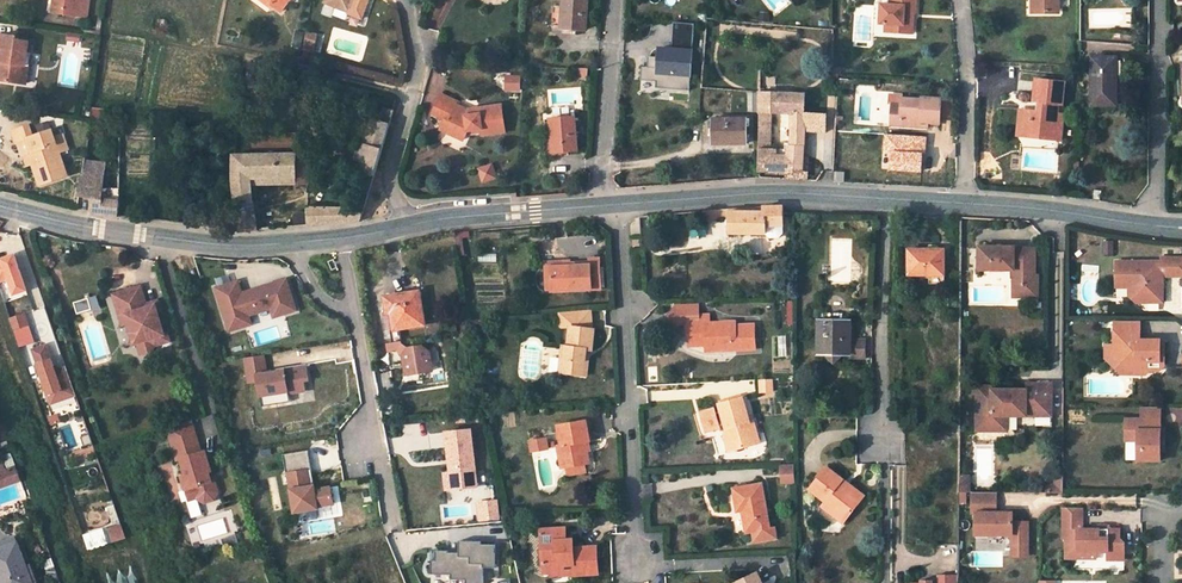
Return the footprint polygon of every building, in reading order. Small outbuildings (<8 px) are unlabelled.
[(80,0),(55,0),(53,13),(67,15),(67,9),(79,11),(80,0)] [(272,9),(274,5),(268,0),(260,0),(272,9)] [(274,5),(273,7),(281,13),(287,4),(287,0),(268,0),(274,5)] [(588,0),(564,0),(563,5),(553,5),(551,24),(562,25),(562,28),(586,30),(588,0)] [(891,5),(882,4),(881,24),(887,24),(895,25),(894,33),(913,35),(914,19),(909,19),(909,14),(914,14),(916,14),(917,0),(891,0),(891,5)] [(1058,0),(1032,0),(1032,12),(1047,12),(1047,9),(1058,9),(1058,0)] [(352,8),(339,3),(338,7),(351,12),(352,8)] [(775,12),(766,11),(767,20),(775,20),(775,12)] [(675,36),(694,38),(695,23),(676,22),(675,36)] [(895,25),(887,24),(886,32),(894,33),(895,25)] [(82,34),(70,32),(69,40),(81,42),(82,34)] [(20,84),(21,82),(22,75),(25,75),(28,53),(30,40),(18,39),(18,37),(17,36),(3,34),(0,34),(0,50),(3,50),(1,61),(0,60),(0,81),(20,84)] [(672,49),(693,51),(694,38),(675,36),(673,36),(672,49)] [(306,40),(304,51),(314,52),(315,41),(306,40)] [(672,49),(660,48),(659,57),(658,74),(691,76),(693,51),(672,49)] [(25,75),(22,75),(21,82),(28,83),(32,53),(28,53),(25,75)] [(658,74),(659,57),(651,56),(650,64),(648,63),(648,67),(643,66),(642,80),(657,81),(656,88),(690,90),(691,76),(658,74)] [(1116,105),(1116,58),(1092,57),(1092,105),(1116,105)] [(587,69),(577,68),(577,78),(587,79),(587,69)] [(505,74),(505,90),(520,90),(520,74),(505,74)] [(1062,107),(1065,83),(1037,80),(1034,103),(1043,104),(1043,112),(1026,110),(1024,136),(1036,138),(1037,134),(1047,135),(1047,138),(1060,140),(1063,114),(1056,114),(1056,107),(1062,107)] [(335,85),(333,93),(348,96),(349,94),(350,88),(335,85)] [(369,98),(370,92),(350,88),(349,94),(369,98)] [(899,126),(915,127),(915,122),(927,122),(939,123),(940,98),(940,89),(929,88),(929,97),(921,97),(921,99),(901,97),(900,102),(891,102),(890,119),(899,119),(899,126)] [(805,113),(805,94),(786,93),(780,93),(761,91),(760,112),(759,148),(759,170),(775,171),(788,171),(788,180),(807,181),(808,171),(803,171),(804,130),(805,113)] [(443,129),(465,139),(469,130),(484,129),(484,135),(507,131),(503,104),(481,108),(482,114),(468,116),(467,112),(458,108),(459,104),(460,102),(443,94),(436,112),(447,119),(443,129)] [(468,116),(482,114),(481,108),(469,109),(459,104),(458,108),(467,112),(468,116)] [(394,111),(384,108),(379,122),(373,121),(365,146),(361,145),(354,170),(367,174),(375,176),(394,111)] [(827,131),(828,114),(805,113),(804,130),(827,131)] [(574,117),(550,119),(553,152),(577,150),(574,117)] [(747,119),(714,119),(714,143),(747,143),(747,119)] [(27,125),(11,131),(14,142),(17,141),(25,138),(31,154),(28,156),(30,163),(38,184),(65,175),(57,151),(67,148),(62,134),(53,137),(50,130),(31,136),(27,125)] [(300,136),(254,137),(254,149),(300,148),(300,136)] [(924,137),(885,136),(884,170),(923,171),(924,137)] [(25,138),(17,141),(28,163),(30,163),(28,156),(31,154),(25,138)] [(257,230),(252,184),(309,184),(312,154),(235,156),(234,181),(239,232),(241,231),(257,230)] [(102,199),(97,198),(102,161),(86,159),(84,173),(82,173),(79,197),(92,199),(91,214),(118,217),(120,200),(102,199)] [(107,163),(102,161),(97,198),(102,199),(107,163)] [(367,174),(356,209),(365,209),(375,176),(367,174)] [(763,207),(730,209),(730,218),(730,234),(765,233),(768,239),(777,239),(781,234),(781,226),(782,226),(782,212),(782,206),(763,207)] [(702,211),(703,220),(730,218),(730,209),(723,210),(706,211),(702,211)] [(979,268),(1014,269),(1014,281),(1024,281),(1024,295),(1038,295),(1038,273),(1036,273),(1036,247),(1015,247),(1014,245),(979,245),(979,268)] [(927,250),(909,250),(909,274),(930,275),(930,282),(944,283),(944,254),(927,253),(927,250)] [(14,254),(0,259),(0,264),(6,279),(12,295),(27,289),(14,254)] [(1163,256),(1163,260),(1117,259),(1117,286),(1130,286),(1139,286),(1139,295),(1145,301),(1163,301),(1163,285),(1158,280),(1158,275),(1163,275),(1181,275),(1181,257),(1163,256)] [(551,263),(546,263),(547,290),(552,290),(551,267),(570,266),(570,262),(551,263)] [(570,266),(551,267),(552,290),(592,288),(602,288),(600,264),(591,265),(570,266)] [(238,281),(217,288),(230,330),(252,323),(249,315),(272,307),(275,316),(297,309),(287,278),(274,283),(274,285),(265,288),(264,286),(242,293),(238,281)] [(1014,281),(1014,294),(1024,295),(1024,281),(1014,281)] [(140,285),(137,286),(143,308),(149,306),(151,312),(157,311),(158,313),(161,312),(158,300),(146,303),(140,285)] [(137,286),(113,294),(122,324),(128,322),(131,322),(137,342),(140,354),(152,350),(155,345),(153,338),(164,334),(158,313),(157,311),(151,312),(149,306),(143,308),(137,286)] [(1139,286),(1130,286),(1130,294),(1136,301),(1145,301),(1139,295),(1139,286)] [(420,292),(385,297),(387,311),(382,312),(386,331),(390,330),(392,342),(386,344),(391,366),(405,363),(407,375),(431,371),(428,352),(420,347),(408,348),(401,343),(399,329),(424,325),(420,292)] [(76,312),(98,308),(97,297),(74,301),(76,312)] [(688,321),(689,337),(706,337),(706,346),(712,346),(713,351),(756,349),(755,324),(720,325),(720,322),(711,322),(710,314),(700,314),(699,304),(678,305),(667,316),(677,325),(684,321),(688,321)] [(571,327),(568,346),(566,346),(563,372),(584,374),(587,349),(593,349),(595,328),(593,328),(591,310),(560,313),(562,328),(571,327)] [(269,312),(251,315),(252,322),(270,318),(269,312)] [(24,313),(10,317),(20,347),(34,343),(24,313)] [(820,335),(820,353),(825,353),(830,354),(830,358),(835,365),(841,358),(842,353),(850,353),(850,340),(850,322),(845,322),(845,318),(823,317),(823,322),(820,322),(820,331),(820,335)] [(1141,320),(1115,320),(1115,344),(1123,345),(1123,352),(1125,356),(1127,355),(1126,369),(1132,370),(1136,373),(1147,374),(1151,370),(1160,370),(1165,366),(1165,339),(1153,339),(1150,342),(1150,344),(1141,344),(1140,339),(1141,320)] [(131,322),(128,322),(134,343),(137,342),(131,322)] [(155,345),(169,341),(167,333),(164,334),(153,338),(155,345)] [(706,337),(689,337),(689,347),(706,346),(706,337)] [(850,340),(850,353),(850,358),(864,358),(864,340),(850,340)] [(47,344),(33,349),(52,403),(77,395),(67,367),(56,370),(47,344)] [(1123,345),(1115,344),(1115,358),(1126,369),(1127,355),(1125,356),(1123,352),(1123,345)] [(264,354),(245,357),(249,382),(258,380),(263,406),(277,403),(276,393),(289,390),(289,393),(290,393),(306,390),(304,380),(309,379),(307,365),(268,372),(264,354)] [(1026,388),(1003,388),(1003,391),(992,391),(992,388),(992,384),(977,384),(977,428),(1007,428),(1007,413),(1018,413),(1017,406),(1035,406),(1035,414),(1051,414),(1051,386),(1036,385),(1036,381),(1026,381),(1026,388)] [(291,401),(290,393),(289,393),(289,390),(276,393),(277,403),(291,401)] [(750,421),(742,397),(719,403),(722,411),(724,420),(727,428),(729,427),(731,433),(728,434),(733,449),(756,442),(753,430),(756,429),(753,420),(750,421)] [(1161,406),(1142,406),(1142,418),(1126,418),(1126,429),(1138,430),(1138,440),(1138,460),(1161,460),(1161,450),(1161,440),(1165,441),(1165,429),(1161,429),(1161,406)] [(724,420),(722,411),(716,413),(714,407),(703,410),(708,430),(720,427),(718,421),(724,420)] [(58,414),(50,417),(52,424),(60,422),(58,414)] [(586,420),(558,426),(561,445),(557,446),(561,468),(566,467),(584,463),(588,463),(586,451),(584,441),(588,441),(590,440),(586,420)] [(191,422),(167,429),(171,441),(195,433),(191,422)] [(470,424),(446,430),(452,454),(455,454),(462,485),(483,480),(470,424)] [(713,431),(718,454),(726,452),(721,429),(713,431)] [(1126,429),(1126,440),(1138,440),(1138,430),(1126,429)] [(195,433),(171,441),(177,462),(181,460),(186,477),(182,478),(186,491),(194,489),(197,499),(197,500),(204,504),(213,501),(217,494),(214,482),(211,483),(209,474),(211,473),(205,452),(201,454),(195,433)] [(723,435),(727,450),(733,449),(728,434),(723,435)] [(545,439),(529,442),(531,452),(546,449),(545,439)] [(309,450),(284,454),(287,474),(289,473),(295,512),(318,508),(318,506),(334,503),(331,487),(315,489),(315,485),(310,486),(308,470),(312,469),(309,450)] [(13,452),(2,456),(6,466),(17,463),(13,452)] [(455,454),(452,454),(455,470),(449,471),(453,487),(462,485),(455,454)] [(567,474),(585,471),(584,463),(566,467),(567,474)] [(780,484),(794,483),(793,463),(779,464),(780,484)] [(846,481),(828,468),(811,489),(826,502),(823,505),(844,522),(861,501),(842,486),(846,481)] [(11,484),(6,470),(0,472),(0,478),(3,487),(11,484)] [(959,489),(970,489),(970,482),(964,482),(965,472),(959,472),(959,489)] [(865,496),(846,481),(842,486),(861,501),(865,496)] [(1056,482),(1047,482),(1047,490),(1056,490),(1056,482)] [(762,484),(734,489),(738,511),(745,509),(746,514),(743,514),(746,533),(753,531),(770,528),(762,484)] [(194,489),(186,491),(189,502),(197,499),(194,489)] [(995,489),(971,489),(971,510),(975,510),(975,528),(986,528),(986,532),(987,532),(1011,532),(1011,543),(1027,543),(1027,519),(1011,519),(1011,510),(995,510),(995,489)] [(475,501),(477,522),(500,519),(497,498),(475,501)] [(1083,507),(1063,507),(1063,537),(1078,538),(1078,550),(1108,550),(1108,560),(1124,559),(1124,543),(1119,538),(1119,529),(1082,528),(1083,507)] [(123,526),(110,529),(114,542),(127,538),(123,526)] [(770,528),(753,531),(755,542),(777,538),(776,527),(770,528)] [(542,543),(557,542),(556,529),(541,530),(542,543)] [(574,548),(567,549),(567,540),(566,529),(556,529),(557,542),(542,543),(544,573),(550,573),(563,573),(566,566),(575,566),(575,575),(598,573),(597,547),(574,548)] [(18,543),(16,539),(0,545),(0,550),(18,543)] [(435,551),(435,560),(431,560),(431,574),(451,574),(451,580),(466,580),(466,582),(484,582),(483,568),(495,568),(495,544),(482,544),(482,541),(459,541),(459,553),(448,553),(448,551),(435,551)] [(0,550),(0,578),(2,582),(32,582),(18,543),(0,550)] [(1011,543),(1010,553),(1027,553),(1027,543),(1011,543)] [(551,576),(575,575),(575,566),(566,566),(563,573),(550,573),(551,576)] [(737,582),(762,582),(758,573),(737,582)] [(958,575),(938,574),(938,582),(958,582),(958,575)]
